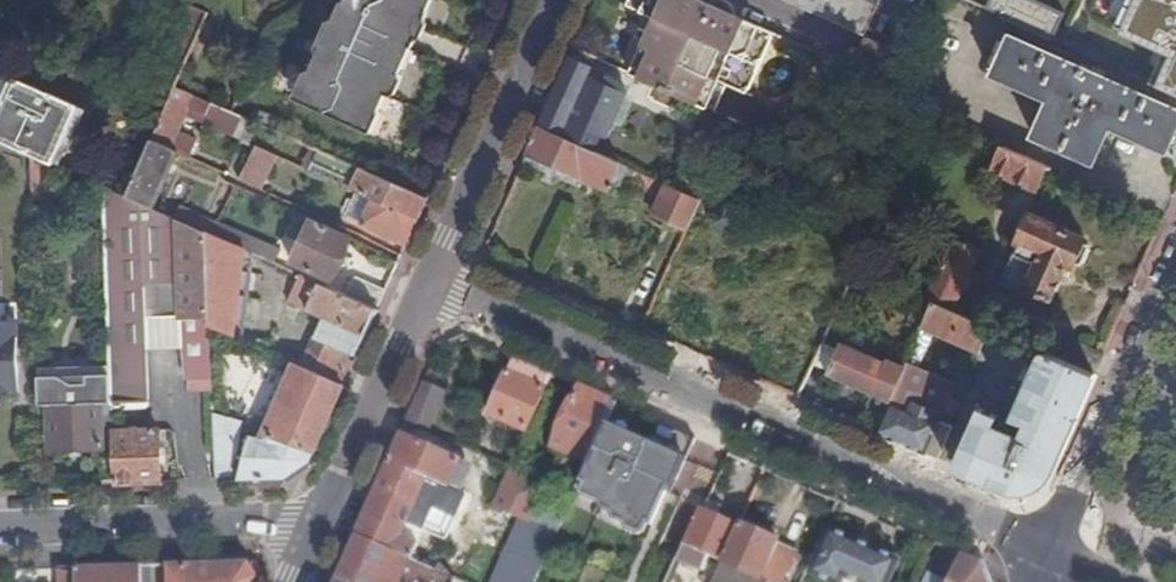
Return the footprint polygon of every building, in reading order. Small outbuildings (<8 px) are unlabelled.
[(333,18),(337,20),(322,54),(318,52),(310,70),(314,72),(301,100),(365,129),(372,113),(382,109),(397,73),(401,75),(414,46),(408,43),(423,10),(428,12),(434,0),(341,0),(333,18)] [(640,14),(645,5),(635,0),(630,0),(626,8),(640,14)] [(630,76),(645,81),(675,95),(716,113),(728,85),(748,94),(774,34),(736,17),(735,10),(732,5),(727,2),(723,0),(705,0),(704,3),(697,0),(635,0),(645,5),(640,14),(655,21),(630,76)] [(867,36),(881,3),(873,0),(785,0),(867,36)] [(1054,38),(1065,14),(1033,0),(971,0),(1054,38)] [(1112,0),(1074,0),(1106,14),(1112,0)] [(1106,14),(1122,21),(1132,0),(1112,0),(1106,14)] [(194,7),(182,36),(196,42),(209,13),(194,7)] [(133,74),(127,88),(168,106),(177,85),(196,42),(182,36),(160,85),(133,74)] [(888,96),(907,54),(867,36),(849,79),(879,92),(888,96)] [(1011,37),(993,76),(1050,102),(1035,137),(1097,165),(1112,130),(1169,155),(1175,138),(1175,110),(1011,37)] [(594,70),(570,60),(556,92),(541,128),(596,152),(599,147),(621,157),(625,146),(619,143),(617,148),(602,141),(604,136),(609,139),(628,95),(623,92),(625,88),(621,83),(608,77),(605,83),(591,77),(594,70)] [(55,167),(81,105),(14,76),(0,108),(0,142),(31,156),(48,163),(55,167)] [(671,105),(675,95),(645,81),(643,87),(645,91),(648,92),(648,95),(671,105)] [(177,85),(168,106),(154,137),(175,146),(192,107),(209,114),(214,102),(177,85)] [(899,102),(888,96),(879,92),(875,102),(894,112),(899,102)] [(636,170),(656,179),(672,142),(663,138),(670,122),(644,111),(621,163),(629,168),(636,170)] [(282,132),(253,119),(244,141),(252,144),(256,135),(276,145),(282,132)] [(541,128),(529,154),(609,188),(621,163),(596,152),(541,128)] [(177,150),(153,140),(127,199),(152,209),(177,150)] [(263,173),(273,153),(256,146),(241,180),(266,192),(273,177),(263,173)] [(320,150),(313,147),(305,168),(312,171),(320,150)] [(1036,188),(1045,167),(1004,148),(995,170),(1016,179),(1013,185),(1027,191),(1029,185),(1036,188)] [(50,201),(48,163),(31,156),(33,201),(50,201)] [(380,177),(342,160),(335,175),(354,184),(352,189),(359,193),(420,219),(424,208),(428,199),(392,182),(380,177)] [(702,200),(715,172),(692,162),(680,190),(702,200)] [(632,178),(636,170),(629,168),(626,175),(632,178)] [(383,169),(380,177),(392,182),(395,174),(383,169)] [(657,214),(690,229),(702,200),(680,190),(670,185),(657,214)] [(152,209),(127,199),(105,189),(110,347),(148,345),(146,293),(181,291),(176,220),(152,209)] [(420,219),(359,193),(349,214),(364,222),(363,224),(408,245),(413,235),(420,219)] [(352,238),(300,215),(293,232),(304,237),(293,261),(334,279),(352,238)] [(1088,239),(1031,215),(1020,242),(1023,244),(1018,254),(1016,253),(1003,283),(1030,295),(1032,290),(1054,299),(1069,264),(1076,267),(1078,264),(1082,266),(1086,264),(1093,246),(1087,242),(1088,239)] [(206,233),(176,220),(181,291),(191,381),(214,379),(213,326),(206,233)] [(282,252),(220,222),(217,227),(213,237),(245,251),(276,264),(282,252)] [(210,224),(206,233),(213,237),(217,227),(210,224)] [(213,237),(206,233),(213,326),(236,336),(245,251),(213,237)] [(935,304),(954,312),(980,254),(954,242),(928,301),(935,304)] [(347,295),(301,275),(290,302),(325,318),(310,354),(351,371),(363,347),(379,309),(347,295)] [(379,309),(388,290),(359,277),(354,279),(347,295),(379,309)] [(893,286),(876,279),(864,306),(881,313),(893,286)] [(935,304),(928,301),(922,298),(907,331),(920,338),(924,329),(935,304)] [(1072,434),(1098,375),(1063,360),(954,312),(935,304),(924,329),(982,354),(979,362),(1017,378),(1023,382),(1030,388),(1016,420),(1018,422),(1016,426),(1023,429),(1026,433),(1024,441),(997,429),(1005,410),(985,401),(956,467),(1011,491),(1019,492),(1029,491),(1039,488),(1044,485),(1050,479),(1055,471),(1072,434)] [(1,393),(15,393),(13,351),(19,350),(18,324),(0,324),(0,393),(1,393)] [(1098,375),(1107,354),(1071,339),(1063,360),(1098,375)] [(829,375),(891,402),(906,367),(890,360),(888,364),(842,344),(829,375)] [(148,345),(110,347),(112,378),(113,411),(127,409),(127,403),(150,402),(148,345)] [(877,432),(941,460),(956,428),(941,421),(940,425),(912,411),(927,378),(915,372),(925,351),(916,347),(914,352),(910,360),(906,367),(891,402),(877,432)] [(910,360),(914,352),(905,349),(903,357),(910,360)] [(345,385),(351,371),(310,354),(304,367),(345,385)] [(528,433),(553,377),(516,360),(491,416),(528,433)] [(246,420),(215,414),(218,480),(288,477),(312,460),(329,421),(345,385),(304,367),(302,366),(281,413),(275,411),(266,433),(245,427),(246,420)] [(957,384),(935,375),(921,406),(944,415),(945,413),(950,416),(957,401),(951,398),(957,384)] [(113,411),(112,378),(40,380),(40,406),(49,406),(102,403),(103,414),(113,414),(113,411)] [(445,392),(426,383),(409,423),(428,432),(445,392)] [(589,465),(615,404),(581,389),(554,449),(589,465)] [(104,448),(103,414),(102,403),(49,406),(51,450),(96,448),(98,484),(116,484),(114,448),(104,448)] [(114,432),(113,414),(103,414),(104,448),(114,448),(114,432)] [(662,533),(696,459),(617,422),(582,496),(662,533)] [(147,483),(163,482),(161,432),(114,432),(114,448),(116,484),(147,483)] [(470,468),(402,438),(391,463),(440,486),(466,497),(475,476),(468,473),(470,468)] [(440,486),(391,463),(379,490),(358,537),(414,561),(421,546),(404,540),(425,491),(436,496),(440,486)] [(524,522),(530,524),(544,489),(510,474),(495,509),(524,522)] [(724,565),(741,527),(706,511),(703,510),(679,561),(704,573),(711,558),(724,565)] [(557,536),(548,532),(530,524),(524,522),(499,581),(537,581),(557,536)] [(557,536),(560,530),(552,525),(548,532),(557,536)] [(741,527),(724,565),(716,581),(787,581),(800,552),(741,527)] [(828,532),(809,572),(813,573),(812,576),(825,581),(845,581),(846,580),(850,581),(892,581),(900,562),(831,531),(830,533),(828,532)] [(358,537),(347,560),(338,581),(402,581),(404,581),(433,581),(438,572),(414,561),(358,537)] [(948,563),(953,552),(942,547),(936,558),(948,563)] [(448,577),(460,581),(462,581),(466,558),(453,553),(448,577)] [(965,557),(953,581),(990,581),(984,565),(975,562),(965,557)] [(169,567),(170,581),(257,581),(259,579),(249,565),(208,566),(169,567)] [(142,568),(107,569),(66,570),(66,581),(143,581),(142,568)] [(157,568),(142,568),(143,581),(158,581),(157,568)] [(66,570),(58,571),(59,581),(66,581),(66,570)]
